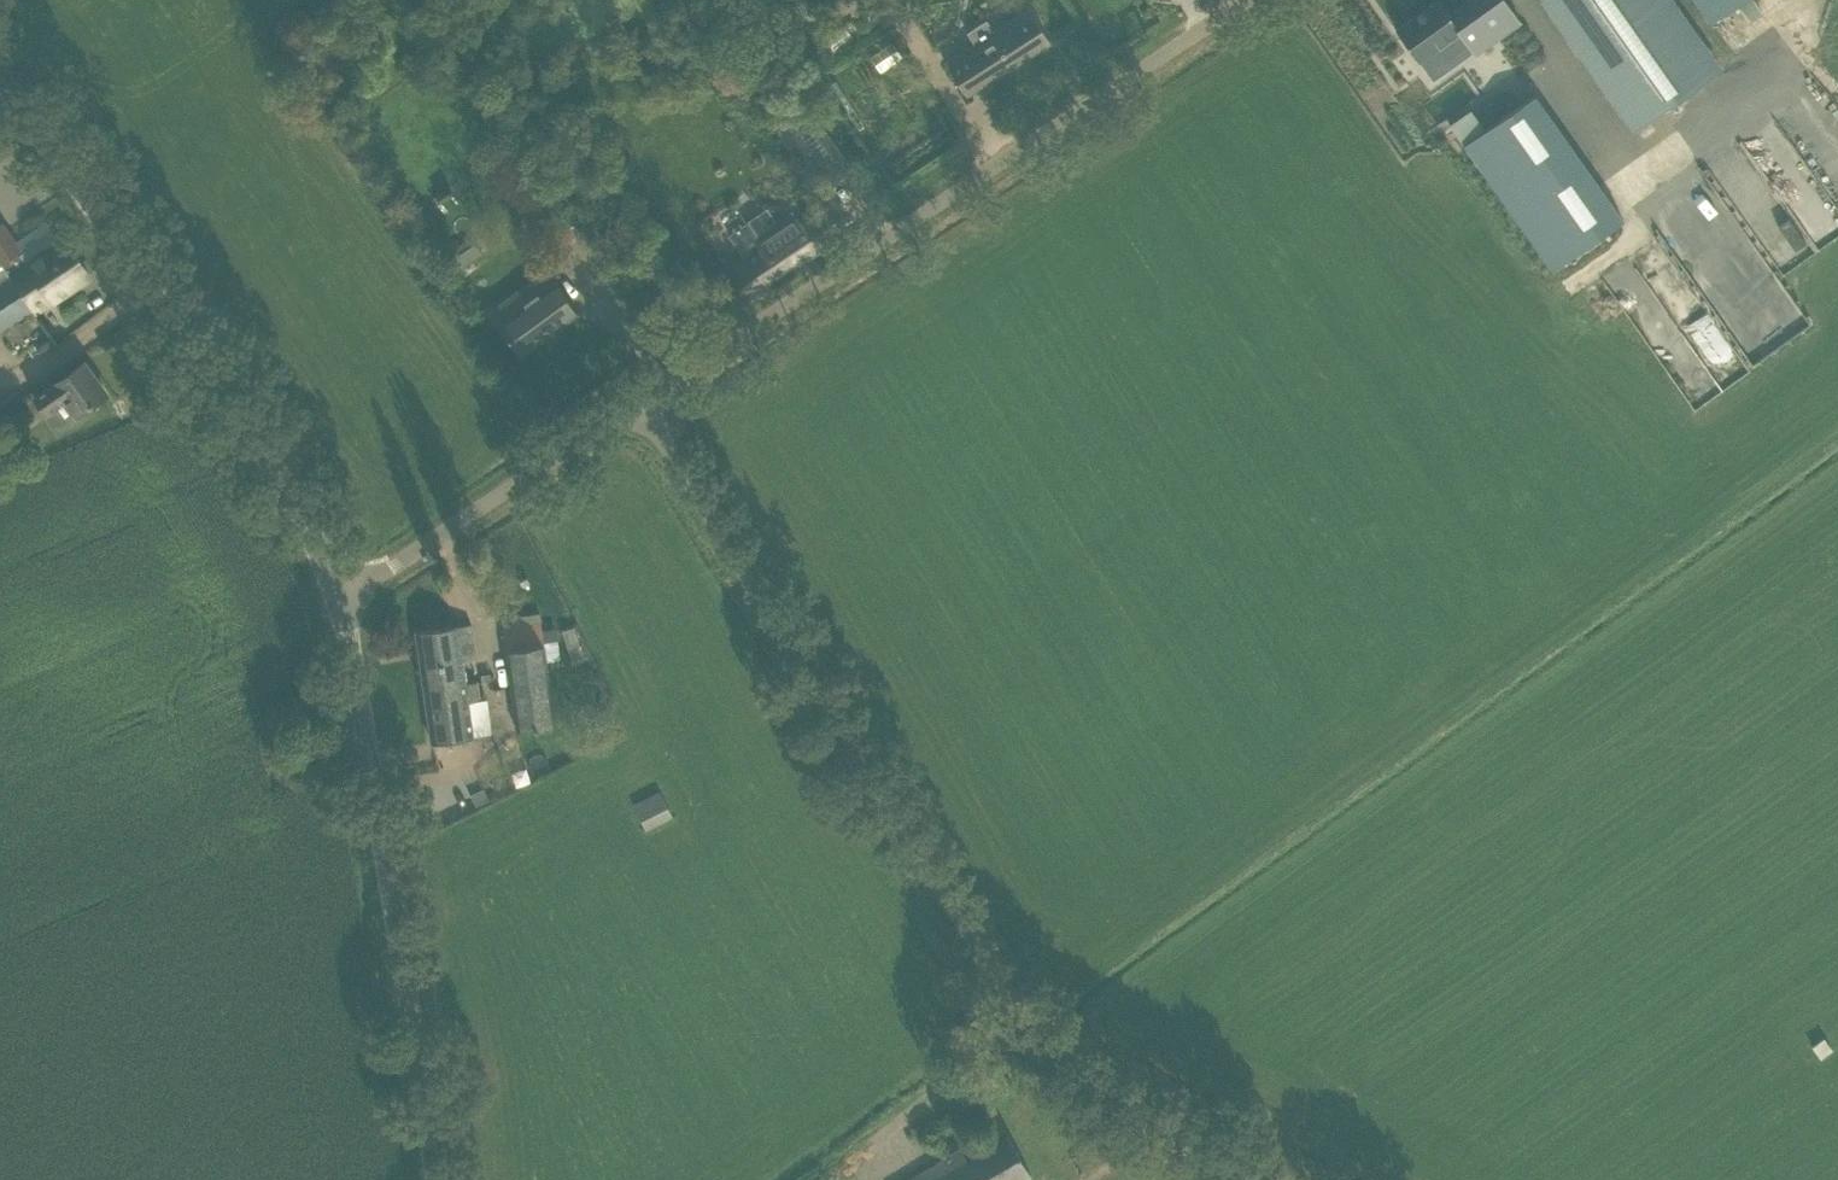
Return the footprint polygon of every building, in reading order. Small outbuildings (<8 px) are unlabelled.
[(1395,29),(1405,43),(1418,61),(1435,49),(1445,63),(1468,47),(1474,55),(1521,22),(1506,2),(1505,0),(1467,0),(1448,13),(1438,0),(1437,0),(1395,29)] [(1635,127),(1716,70),(1667,0),(1545,0),(1635,127)] [(1712,22),(1744,0),(1697,0),(1712,22)] [(1050,43),(1037,23),(1029,10),(994,33),(984,17),(963,31),(973,46),(946,64),(968,97),(1050,43)] [(880,68),(899,60),(893,45),(874,53),(880,68)] [(1465,144),(1554,269),(1624,219),(1535,94),(1465,144)] [(804,105),(780,123),(802,151),(825,182),(849,164),(825,133),(804,105)] [(746,256),(729,267),(750,300),(753,298),(769,288),(766,283),(797,263),(798,262),(804,259),(825,245),(812,225),(803,211),(762,237),(749,219),(740,225),(739,223),(734,226),(731,228),(733,231),(730,233),(746,256)] [(62,242),(55,232),(22,254),(1,223),(0,224),(0,262),(4,268),(5,267),(36,310),(90,274),(66,239),(62,242)] [(459,270),(483,253),(475,242),(451,259),(459,270)] [(1631,292),(1644,283),(1627,257),(1603,272),(1619,297),(1630,290),(1631,292)] [(36,310),(5,267),(4,268),(1,269),(3,271),(0,273),(0,331),(31,309),(33,312),(36,310)] [(516,308),(496,322),(503,332),(520,355),(578,313),(561,290),(554,280),(539,291),(516,308)] [(1646,341),(1698,408),(1751,368),(1692,291),(1656,319),(1663,328),(1646,341)] [(83,362),(39,394),(48,407),(43,411),(55,427),(62,422),(67,428),(81,418),(77,413),(106,393),(83,362)] [(506,651),(509,674),(548,668),(544,646),(541,622),(502,628),(506,651)] [(416,631),(424,687),(464,681),(461,661),(476,659),(471,623),(456,626),(456,625),(416,631)] [(548,668),(509,674),(517,730),(556,724),(548,668)] [(464,681),(424,687),(432,742),(490,734),(485,699),(478,700),(475,682),(464,684),(464,681)] [(659,791),(633,804),(645,827),(671,813),(659,791)] [(986,1147),(967,1158),(959,1145),(902,1179),(1022,1179),(1031,1175),(1006,1134),(986,1147)]
